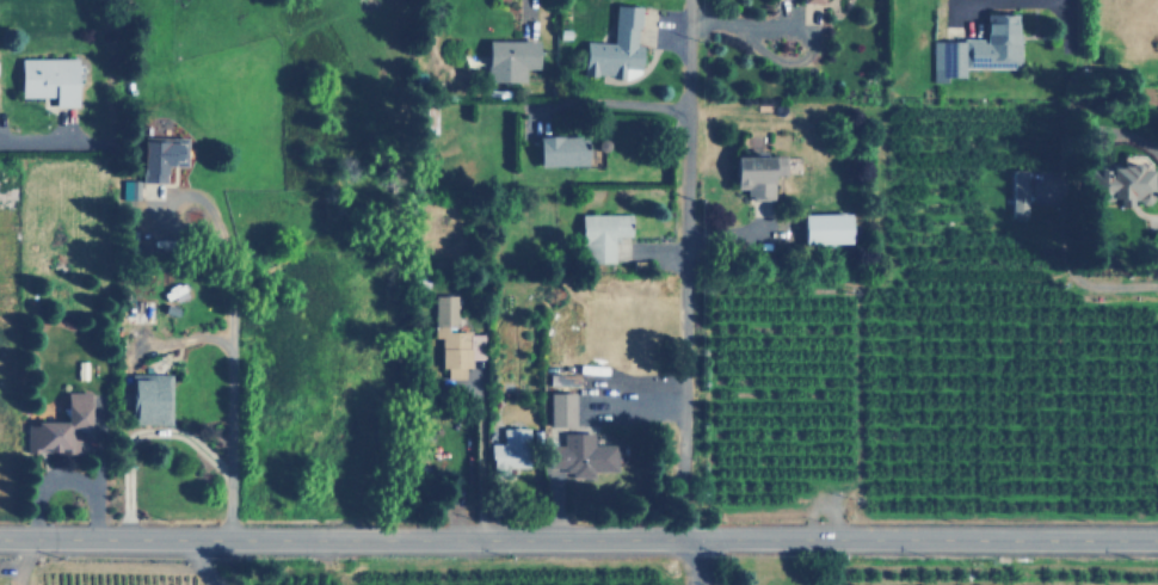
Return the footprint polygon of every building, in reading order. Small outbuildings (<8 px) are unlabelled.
[(574,76),(639,78),(640,6),(610,5),(609,42),(575,42),(574,76)] [(925,79),(950,79),(950,68),(1015,68),(1015,13),(978,13),(979,39),(924,41),(925,79)] [(542,68),(542,41),(491,39),(489,81),(528,82),(528,68),(542,68)] [(56,97),(56,106),(80,106),(81,59),(24,57),(23,97),(56,97)] [(542,136),(543,166),(592,165),(591,135),(542,136)] [(171,183),(171,166),(189,166),(189,138),(147,138),(147,183),(171,183)] [(727,155),(728,198),(760,197),(759,183),(775,183),(774,154),(727,155)] [(1083,198),(1113,199),(1113,204),(1125,204),(1125,201),(1145,202),(1146,168),(1135,167),(1135,166),(1084,165),(1083,198)] [(1009,216),(1030,216),(1031,177),(1025,177),(1025,168),(1010,168),(1009,216)] [(141,199),(141,180),(123,179),(123,198),(141,199)] [(634,235),(633,213),(586,214),(587,263),(616,261),(616,236),(634,235)] [(808,244),(855,242),(855,213),(807,214),(808,244)] [(458,295),(435,295),(435,338),(443,338),(442,369),(448,369),(448,378),(466,378),(466,368),(470,368),(472,325),(458,325),(458,295)] [(173,424),(173,374),(134,374),(133,408),(138,408),(138,424),(173,424)] [(27,452),(81,454),(81,442),(94,442),(94,392),(69,392),(69,423),(29,423),(27,452)] [(577,393),(552,393),(552,426),(578,426),(577,393)] [(505,427),(505,443),(492,443),(493,473),(515,472),(515,464),(532,464),(531,426),(505,427)] [(554,467),(566,468),(566,475),(597,476),(597,472),(620,472),(620,445),(595,444),(595,432),(565,432),(565,444),(554,444),(554,467)]
